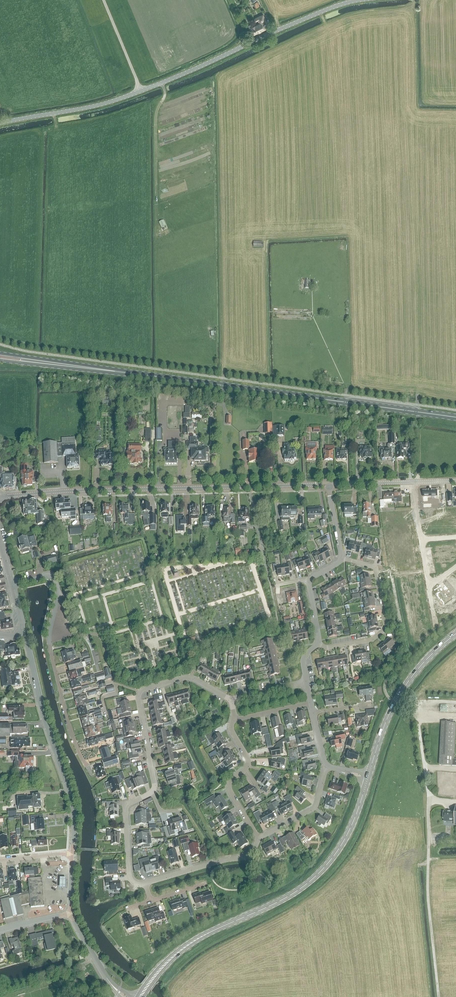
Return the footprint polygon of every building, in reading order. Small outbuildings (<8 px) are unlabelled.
[(259,23),(254,26),(253,24),(252,24),(249,26),(248,27),(250,29),(251,30),(252,29),(254,34),(265,29),(262,22),(265,21),(263,15),(255,19),(256,21),(258,20),(259,23)] [(272,423),(264,423),(264,434),(272,434),(272,423)] [(284,426),(276,426),(276,437),(285,436),(284,426)] [(388,432),(389,444),(387,444),(387,445),(387,447),(388,447),(388,448),(379,448),(379,454),(380,454),(380,460),(391,459),(391,450),(394,450),(393,432),(388,432)] [(75,446),(75,443),(75,438),(61,438),(62,443),(56,444),(56,442),(44,443),(45,463),(57,463),(57,456),(62,456),(62,457),(66,457),(76,456),(75,446)] [(204,449),(204,450),(202,450),(202,447),(199,447),(199,448),(198,448),(198,442),(196,442),(196,438),(190,438),(190,442),(187,442),(187,449),(191,449),(191,459),(194,459),(194,461),(200,461),(200,463),(208,463),(208,454),(205,454),(205,453),(208,453),(208,449),(204,449)] [(259,457),(260,457),(260,451),(256,451),(256,449),(251,449),(251,448),(250,447),(249,447),(249,441),(242,441),(243,450),(249,450),(249,451),(249,463),(253,463),(255,463),(259,462),(259,457)] [(165,465),(177,464),(176,451),(176,442),(168,442),(168,448),(165,448),(164,448),(163,449),(163,451),(165,451),(165,465)] [(316,449),(317,449),(317,442),(305,443),(305,455),(306,455),(307,460),(310,460),(312,460),(312,461),(314,461),(314,460),(315,460),(315,453),(316,453),(316,449)] [(403,449),(409,448),(409,443),(398,444),(398,448),(396,448),(397,459),(403,459),(403,456),(405,456),(406,455),(406,451),(404,450),(403,450),(403,449)] [(142,462),(142,459),(141,458),(139,458),(139,453),(141,453),(141,445),(128,445),(128,452),(127,452),(127,461),(128,461),(128,465),(132,465),(132,466),(133,466),(138,466),(138,463),(140,463),(140,464),(141,464),(141,463),(142,462)] [(292,461),(293,461),(294,461),(294,458),(296,458),(296,454),(294,454),(294,450),(292,450),(289,450),(289,446),(289,445),(284,445),(284,450),(283,450),(283,456),(284,456),(284,460),(289,460),(289,461),(290,461),(291,461),(292,461)] [(367,458),(371,458),(371,452),(371,448),(368,448),(368,447),(359,447),(359,453),(360,453),(360,456),(362,456),(362,459),(363,459),(364,459),(366,459),(367,459),(367,458)] [(346,456),(347,456),(347,450),(342,450),(342,449),(336,449),(336,450),(337,460),(341,460),(346,460),(346,456)] [(324,460),(325,460),(326,461),(328,460),(329,460),(330,461),(332,460),(333,460),(333,450),(323,450),(323,455),(324,455),(324,460)] [(115,467),(116,466),(116,463),(112,463),(112,456),(110,456),(110,452),(107,452),(107,451),(96,451),(96,459),(99,459),(99,462),(101,462),(101,466),(108,466),(108,467),(111,467),(112,467),(115,467)] [(78,456),(76,456),(66,457),(67,468),(71,468),(75,468),(78,468),(79,468),(78,456)] [(32,483),(35,483),(35,478),(33,478),(33,472),(30,472),(30,471),(27,471),(27,465),(21,465),(21,472),(21,481),(22,481),(22,487),(28,486),(32,486),(32,483)] [(13,487),(13,483),(16,483),(16,479),(14,479),(14,476),(13,476),(13,475),(11,475),(11,474),(4,474),(4,473),(2,473),(2,472),(2,467),(0,467),(0,476),(1,476),(1,483),(0,483),(0,487),(1,487),(1,488),(0,489),(2,490),(3,489),(11,489),(12,490),(15,488),(13,487)] [(394,499),(393,492),(383,493),(383,500),(380,500),(380,507),(384,507),(384,503),(391,502),(394,502),(394,499)] [(75,517),(75,509),(70,509),(69,501),(64,501),(64,500),(60,501),(56,501),(56,511),(61,510),(62,518),(71,517),(71,520),(75,519),(75,517)] [(36,501),(29,501),(30,515),(37,514),(38,525),(45,524),(43,512),(37,512),(36,501)] [(135,523),(135,522),(134,514),(128,514),(128,505),(125,505),(124,504),(120,505),(119,505),(120,514),(124,514),(125,522),(127,522),(127,524),(129,525),(133,525),(135,523)] [(148,525),(150,525),(155,525),(155,515),(148,516),(148,512),(150,512),(150,504),(142,504),(142,511),(141,512),(141,515),(142,517),(143,517),(143,520),(144,526),(148,525)] [(163,518),(168,518),(168,525),(174,525),(173,517),(168,517),(168,513),(170,513),(170,508),(169,508),(168,504),(160,504),(161,513),(162,513),(163,518)] [(103,506),(103,516),(104,516),(106,516),(106,523),(111,522),(111,515),(112,515),(112,506),(108,506),(108,505),(107,505),(106,505),(104,505),(103,506)] [(80,520),(94,520),(94,515),(93,515),(93,506),(92,506),(89,506),(82,507),(82,515),(80,515),(80,520)] [(187,517),(187,521),(187,526),(191,526),(191,519),(198,519),(198,516),(199,516),(198,506),(193,506),(192,506),(192,507),(189,507),(189,517),(187,517)] [(357,515),(357,508),(353,508),(353,506),(344,506),(345,514),(352,514),(352,517),(357,517),(357,515)] [(210,517),(214,517),(214,507),(206,507),(205,507),(205,511),(205,517),(202,517),(202,523),(209,523),(209,518),(210,518),(210,517)] [(321,513),(321,510),(321,507),(315,507),(315,508),(307,509),(308,516),(307,516),(307,519),(315,519),(314,516),(321,516),(321,513)] [(235,515),(234,515),(231,515),(231,508),(230,508),(224,508),(224,509),(223,509),(223,514),(222,514),(223,517),(223,522),(230,522),(230,524),(230,525),(231,525),(231,526),(235,526),(235,524),(235,515)] [(290,517),(289,508),(281,508),(281,512),(280,512),(281,517),(283,517),(283,518),(289,517),(290,517)] [(290,508),(289,508),(290,517),(289,517),(289,519),(294,519),(295,519),(295,520),(298,520),(298,525),(303,524),(302,517),(298,517),(298,514),(298,513),(298,512),(296,512),(296,508),(293,508),(290,508)] [(245,518),(248,518),(248,509),(242,509),(242,512),(240,512),(240,518),(238,518),(238,522),(245,522),(245,518)] [(184,516),(176,516),(177,532),(184,532),(184,526),(186,526),(186,521),(184,521),(184,516)] [(80,526),(69,527),(70,535),(81,535),(80,526)] [(325,535),(320,538),(323,545),(329,542),(325,535)] [(37,545),(36,543),(34,536),(27,538),(27,537),(18,539),(20,546),(19,548),(19,550),(21,550),(21,551),(22,553),(29,551),(29,549),(30,549),(30,547),(33,547),(34,547),(36,546),(37,545)] [(353,552),(355,543),(350,541),(350,540),(347,539),(345,546),(348,547),(347,550),(353,552)] [(359,550),(362,551),(363,546),(364,544),(361,543),(361,544),(355,543),(353,552),(358,553),(359,550)] [(325,548),(320,551),(325,559),(330,557),(327,552),(330,550),(327,545),(324,547),(325,548)] [(364,557),(369,558),(372,550),(372,547),(367,545),(366,547),(363,546),(362,551),(361,553),(364,554),(364,557)] [(377,551),(372,550),(369,558),(375,560),(376,557),(379,558),(380,551),(377,550),(377,551)] [(316,562),(319,561),(320,562),(325,559),(320,551),(318,553),(317,552),(316,552),(314,552),(312,554),(316,562)] [(301,559),(305,568),(310,566),(309,563),(312,562),(308,553),(304,554),(306,558),(301,559)] [(57,563),(55,555),(43,558),(45,566),(57,563)] [(299,570),(305,568),(301,559),(296,561),(295,560),(292,561),(294,566),(297,565),(299,570)] [(292,571),(291,568),(290,562),(287,563),(287,565),(282,566),(283,575),(289,574),(289,572),(292,571)] [(283,575),(282,566),(276,567),(276,565),(273,565),(274,571),(277,571),(278,576),(283,575)] [(360,582),(370,580),(369,574),(363,575),(362,573),(356,574),(357,577),(359,576),(360,582)] [(337,580),(344,594),(346,593),(343,587),(346,585),(342,578),(337,580)] [(342,595),(344,594),(337,580),(331,583),(336,591),(339,589),(342,595)] [(371,586),(370,580),(360,582),(361,588),(359,589),(360,592),(366,591),(365,588),(371,586)] [(336,591),(331,583),(326,586),(333,598),(335,597),(332,593),(336,591)] [(331,599),(333,598),(326,586),(321,589),(323,594),(321,595),(323,598),(328,595),(331,599)] [(439,591),(436,593),(439,596),(438,596),(441,600),(441,599),(444,603),(449,599),(453,597),(449,591),(446,594),(445,592),(444,592),(441,588),(438,590),(439,591)] [(288,603),(298,601),(296,591),(286,593),(288,603)] [(371,591),(366,592),(360,594),(361,597),(363,596),(364,602),(374,600),(373,594),(372,594),(371,591)] [(9,607),(9,606),(6,594),(7,594),(6,593),(0,595),(0,608),(1,608),(9,607)] [(375,606),(374,600),(364,602),(365,608),(363,608),(364,612),(370,610),(369,607),(375,606)] [(368,623),(377,622),(376,616),(373,617),(372,613),(365,615),(366,618),(367,618),(368,623)] [(341,619),(340,617),(325,619),(326,625),(335,624),(334,620),(341,619)] [(11,621),(5,622),(2,623),(3,630),(12,629),(11,621)] [(378,627),(377,622),(368,623),(369,629),(368,629),(368,632),(376,631),(375,628),(378,627)] [(343,631),(343,628),(328,631),(329,637),(337,636),(337,632),(343,631)] [(383,654),(394,645),(389,639),(378,648),(383,654)] [(396,653),(403,647),(399,643),(392,649),(396,653)] [(10,646),(5,647),(4,647),(5,652),(6,657),(11,656),(11,659),(15,658),(14,656),(20,655),(19,649),(17,649),(17,645),(10,645),(10,646)] [(74,659),(76,659),(73,650),(68,652),(68,651),(62,653),(65,664),(71,662),(71,661),(74,660),(74,659)] [(359,651),(361,661),(366,659),(367,661),(370,660),(369,653),(365,653),(365,650),(359,651)] [(355,662),(361,661),(359,651),(354,652),(354,655),(351,656),(352,663),(356,663),(355,662)] [(262,660),(262,662),(277,659),(276,653),(266,656),(266,659),(266,660),(265,659),(262,660)] [(331,673),(334,672),(331,657),(326,658),(328,668),(331,668),(331,670),(331,673)] [(202,660),(198,658),(194,665),(198,667),(202,660)] [(81,660),(67,664),(69,671),(83,668),(81,660)] [(201,673),(206,665),(204,664),(204,665),(201,663),(197,670),(201,673)] [(201,673),(206,676),(210,669),(206,667),(207,665),(206,665),(201,673)] [(20,686),(19,681),(20,681),(19,678),(18,673),(17,673),(11,674),(10,669),(10,668),(1,669),(0,669),(0,672),(2,688),(12,687),(20,686)] [(76,670),(67,673),(70,680),(78,678),(82,677),(81,673),(85,672),(84,668),(76,670)] [(206,676),(211,679),(216,670),(213,668),(212,670),(210,669),(206,676)] [(219,672),(216,670),(211,679),(216,682),(220,675),(218,674),(219,672)] [(236,683),(236,682),(234,674),(232,675),(232,672),(228,673),(230,684),(236,683)] [(104,673),(95,675),(97,682),(105,679),(104,673)] [(94,675),(92,675),(77,679),(70,681),(72,690),(81,688),(79,683),(82,682),(91,680),(91,679),(95,678),(94,675)] [(82,694),(81,690),(89,688),(88,685),(81,688),(81,689),(73,691),(74,696),(82,694)] [(371,687),(359,689),(360,695),(365,694),(366,702),(370,701),(369,694),(372,693),(371,687)] [(183,705),(185,704),(182,692),(177,693),(179,701),(181,701),(183,705)] [(343,698),(342,692),(335,693),(335,696),(324,697),(325,706),(337,705),(336,699),(343,698)] [(177,702),(179,701),(177,693),(172,694),(171,694),(174,703),(175,707),(178,706),(177,702)] [(91,701),(88,702),(86,694),(74,697),(77,708),(89,704),(92,703),(91,701)] [(174,703),(171,694),(166,696),(168,704),(169,707),(172,706),(171,704),(174,703)] [(120,705),(121,709),(130,707),(129,701),(126,702),(125,698),(117,700),(118,706),(120,705)] [(86,716),(88,715),(85,706),(77,708),(80,718),(86,716)] [(24,712),(24,707),(10,707),(10,712),(13,712),(13,718),(24,718),(24,717),(24,712)] [(118,715),(120,715),(120,718),(127,716),(127,713),(131,712),(130,707),(121,709),(117,709),(118,715)] [(357,724),(356,724),(357,727),(361,727),(361,726),(368,725),(367,717),(373,716),(375,709),(366,711),(366,715),(356,716),(357,724)] [(159,711),(151,713),(150,713),(151,720),(160,718),(160,714),(162,714),(162,711),(159,712),(159,711)] [(302,721),(306,721),(304,712),(297,713),(299,720),(296,720),(297,726),(303,725),(302,721)] [(293,728),(296,728),(295,721),(292,721),(291,715),(284,716),(286,726),(292,724),(293,728)] [(327,718),(328,726),(338,724),(337,719),(341,718),(341,721),(345,721),(344,715),(327,718)] [(81,719),(83,728),(93,725),(95,725),(94,722),(94,721),(93,718),(91,719),(90,716),(81,719)] [(282,726),(280,727),(278,717),(271,719),(273,728),(277,728),(279,737),(285,736),(282,726)] [(123,729),(125,728),(134,726),(133,721),(130,721),(129,718),(121,720),(123,729)] [(161,721),(160,718),(151,720),(153,726),(162,724),(164,723),(164,721),(161,721)] [(252,734),(253,733),(253,734),(262,732),(262,736),(263,736),(264,738),(269,737),(268,734),(269,734),(267,727),(261,729),(261,728),(259,728),(258,722),(250,723),(252,730),(251,730),(251,731),(251,733),(252,734)] [(454,759),(455,723),(441,722),(439,765),(455,766),(455,759),(454,759)] [(27,732),(27,726),(27,725),(13,725),(10,725),(10,724),(0,725),(0,737),(10,737),(10,734),(23,734),(27,734),(27,732)] [(134,726),(125,728),(125,731),(123,732),(124,737),(133,736),(132,732),(135,732),(134,726)] [(100,732),(99,729),(96,730),(94,731),(94,730),(85,733),(86,739),(96,736),(95,733),(97,732),(97,733),(100,732)] [(89,747),(95,745),(96,745),(97,745),(97,744),(98,744),(98,742),(106,740),(105,738),(112,736),(112,733),(87,740),(88,743),(87,744),(88,746),(89,746),(89,747)] [(215,743),(223,739),(220,733),(214,736),(213,733),(207,737),(212,745),(215,744),(215,743)] [(342,747),(341,744),(340,740),(345,739),(343,733),(335,735),(335,738),(330,740),(331,746),(335,745),(336,748),(342,747)] [(170,737),(170,734),(157,737),(158,741),(158,742),(167,741),(166,738),(170,737)] [(301,734),(295,735),(298,745),(310,742),(308,736),(302,737),(301,734)] [(134,737),(123,740),(124,744),(127,743),(127,745),(126,747),(127,749),(128,750),(131,749),(140,747),(139,741),(135,742),(134,737)] [(22,747),(30,747),(30,742),(29,739),(25,739),(25,738),(19,738),(11,738),(11,748),(18,748),(22,748),(22,747)] [(276,744),(277,745),(276,745),(276,749),(270,750),(272,756),(280,755),(280,754),(283,754),(282,748),(283,747),(283,744),(282,742),(286,742),(285,738),(276,744)] [(215,743),(215,744),(217,747),(214,749),(216,752),(214,754),(215,755),(217,754),(223,750),(221,747),(226,744),(223,739),(215,743)] [(104,759),(111,757),(107,747),(101,750),(104,759)] [(140,747),(131,749),(132,753),(128,753),(130,759),(139,757),(138,754),(141,753),(140,747)] [(305,757),(313,755),(311,749),(305,750),(304,747),(298,748),(301,759),(305,758),(305,757)] [(223,757),(225,761),(233,756),(230,750),(225,754),(223,750),(217,754),(220,759),(223,757)] [(355,752),(348,750),(346,758),(350,760),(350,759),(357,761),(359,754),(355,753),(355,752)] [(15,757),(15,762),(14,762),(14,768),(19,768),(25,768),(25,774),(30,774),(30,768),(33,768),(33,762),(33,757),(27,757),(27,756),(19,756),(19,751),(11,751),(8,751),(8,757),(15,757)] [(95,768),(98,779),(106,776),(103,769),(119,764),(116,756),(102,761),(104,766),(103,767),(102,766),(95,768)] [(177,756),(165,758),(166,764),(174,762),(174,759),(178,759),(177,756)] [(233,756),(225,761),(227,764),(224,766),(227,771),(233,767),(231,764),(236,761),(233,756)] [(279,768),(280,764),(284,765),(285,760),(278,758),(278,761),(272,760),(270,767),(279,768)] [(302,761),(303,767),(304,771),(316,768),(315,762),(308,763),(307,760),(302,761)] [(166,779),(178,775),(179,774),(177,769),(181,768),(180,764),(173,765),(174,770),(164,773),(166,779)] [(137,778),(135,779),(138,788),(144,785),(142,781),(147,779),(143,771),(136,775),(137,778)] [(264,772),(260,777),(268,782),(270,779),(275,782),(279,777),(273,773),(270,777),(264,772)] [(310,788),(312,778),(307,777),(308,774),(300,773),(299,777),(303,777),(301,785),(307,786),(306,787),(310,788)] [(180,779),(178,775),(166,779),(168,785),(170,784),(171,787),(181,784),(180,781),(180,779)] [(110,787),(112,793),(120,791),(118,784),(121,782),(119,776),(112,778),(113,781),(106,783),(107,788),(110,787)] [(266,786),(268,782),(260,777),(257,782),(263,786),(261,790),(266,793),(268,791),(266,790),(268,787),(266,786)] [(128,789),(132,787),(133,790),(138,788),(135,779),(132,781),(130,778),(125,780),(128,789)] [(331,783),(329,789),(337,791),(337,792),(344,794),(347,785),(340,782),(339,785),(331,783)] [(250,785),(245,789),(250,798),(254,795),(256,798),(260,796),(257,789),(253,791),(250,785)] [(305,793),(302,790),(298,786),(295,789),(299,792),(294,797),(301,803),(305,798),(302,796),(305,793)] [(250,798),(245,789),(240,792),(245,801),(250,798)] [(33,809),(41,808),(40,795),(32,795),(32,797),(28,797),(27,796),(17,796),(18,810),(29,809),(28,807),(33,807),(33,809)] [(215,799),(213,796),(204,801),(206,805),(211,801),(215,808),(218,806),(221,811),(228,806),(221,795),(215,799)] [(286,802),(283,804),(287,812),(288,812),(289,812),(293,810),(290,804),(293,802),(289,795),(284,798),(286,802)] [(339,800),(340,797),(334,795),(333,798),(327,796),(325,805),(329,806),(329,807),(334,808),(335,804),(336,799),(339,800)] [(287,812),(283,804),(279,806),(277,801),(271,804),(275,811),(279,809),(282,815),(287,812)] [(110,816),(118,816),(117,806),(113,806),(113,802),(106,802),(106,809),(109,809),(110,816)] [(270,811),(265,814),(269,822),(274,819),(271,813),(275,811),(271,804),(267,806),(270,811)] [(455,806),(455,811),(449,811),(443,811),(442,821),(453,821),(453,825),(455,825),(455,806)] [(135,814),(136,820),(146,819),(151,819),(151,815),(149,815),(149,810),(136,810),(137,814),(135,814)] [(264,824),(269,822),(265,814),(261,815),(259,810),(253,814),(257,821),(261,819),(264,824)] [(224,821),(225,824),(234,819),(231,814),(227,816),(225,814),(217,818),(220,823),(224,821)] [(320,815),(316,821),(318,822),(317,824),(317,825),(319,826),(320,826),(321,824),(324,826),(325,823),(327,825),(332,818),(326,814),(323,817),(320,815)] [(36,823),(36,825),(34,826),(34,827),(34,829),(35,830),(37,830),(37,831),(44,830),(44,820),(38,821),(37,816),(30,816),(31,824),(36,823)] [(180,818),(174,820),(177,829),(181,828),(182,832),(187,830),(184,822),(182,823),(180,818)] [(234,819),(225,824),(227,827),(224,829),(227,834),(234,829),(233,827),(237,824),(234,819)] [(170,826),(167,827),(170,836),(175,834),(174,830),(177,829),(174,820),(168,821),(170,826)] [(305,829),(304,828),(296,834),(300,840),(305,837),(308,841),(317,835),(312,828),(309,831),(307,828),(305,829)] [(107,830),(107,831),(107,837),(111,836),(111,844),(119,844),(119,837),(119,833),(114,834),(114,830),(107,830)] [(136,834),(137,839),(151,839),(151,835),(149,836),(149,830),(142,831),(142,834),(136,834)] [(240,847),(247,843),(242,833),(235,837),(232,832),(227,835),(233,844),(237,841),(240,847)] [(17,837),(17,835),(16,835),(13,835),(13,833),(9,833),(10,838),(11,848),(12,848),(12,849),(15,848),(18,847),(17,837)] [(291,848),(298,844),(293,833),(279,840),(282,846),(285,844),(284,842),(287,840),(288,844),(290,848),(290,847),(291,848)] [(190,845),(189,842),(187,836),(179,839),(181,844),(182,843),(185,851),(189,850),(191,857),(199,855),(197,848),(199,847),(197,843),(190,845)] [(38,846),(47,845),(46,841),(45,841),(45,839),(37,839),(37,841),(37,839),(34,839),(34,841),(31,841),(31,847),(36,846),(36,845),(38,845),(38,846)] [(137,845),(142,845),(143,848),(151,848),(151,839),(137,839),(137,845)] [(284,852),(282,847),(280,844),(275,847),(272,841),(262,846),(266,855),(278,849),(280,854),(284,852)] [(171,864),(179,862),(175,850),(167,852),(171,864)] [(153,860),(149,861),(152,871),(159,869),(157,864),(160,863),(158,856),(153,857),(153,860)] [(152,871),(149,861),(146,862),(145,858),(139,860),(141,868),(144,868),(146,873),(152,871)] [(117,871),(117,861),(104,862),(105,872),(108,872),(108,875),(117,875),(117,871)] [(28,879),(28,883),(42,882),(42,878),(34,879),(34,875),(39,875),(38,868),(25,869),(25,876),(29,876),(29,879),(28,879)] [(116,888),(120,888),(120,881),(112,881),(112,878),(105,879),(106,886),(110,886),(111,890),(116,890),(116,888)] [(42,882),(28,883),(29,891),(22,892),(21,882),(17,883),(18,894),(18,896),(10,898),(9,895),(0,897),(0,899),(5,919),(13,917),(13,916),(17,915),(17,916),(23,914),(22,910),(22,908),(21,905),(30,903),(31,907),(44,906),(42,882)] [(193,895),(196,904),(201,902),(202,904),(208,902),(207,901),(212,900),(210,892),(202,895),(201,893),(193,895)] [(182,907),(183,909),(187,907),(185,899),(181,901),(181,899),(170,903),(172,910),(182,907)] [(156,922),(165,919),(163,912),(159,913),(157,908),(145,912),(148,921),(155,919),(156,922)] [(134,926),(140,924),(138,918),(132,920),(131,916),(123,919),(127,930),(134,927),(134,926)] [(53,938),(55,938),(53,930),(46,932),(47,932),(35,935),(35,934),(29,935),(32,947),(38,946),(37,940),(44,939),(45,943),(44,944),(45,951),(47,951),(56,949),(53,938)] [(14,956),(22,953),(17,938),(12,940),(12,939),(9,940),(11,946),(13,946),(15,950),(12,951),(14,956)]
